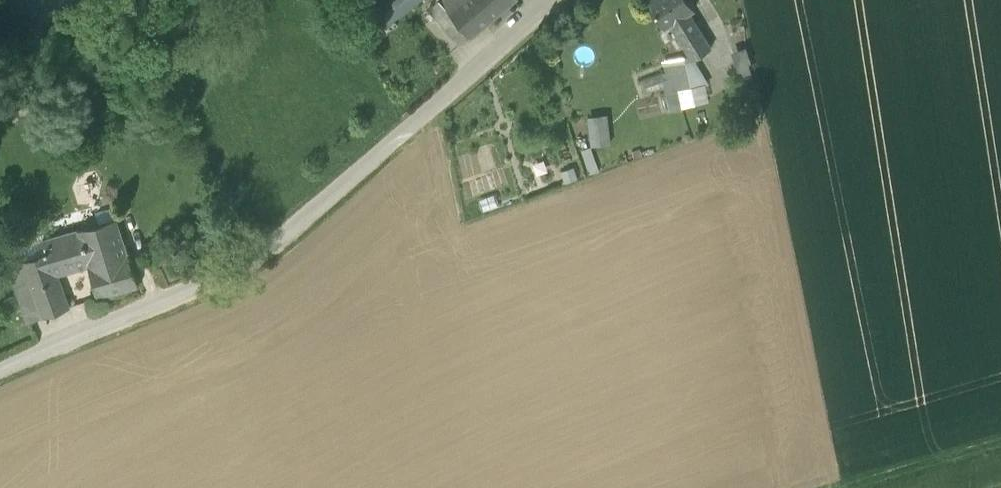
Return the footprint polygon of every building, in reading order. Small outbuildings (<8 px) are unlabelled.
[(384,26),(419,0),(367,0),(364,2),(384,26)] [(461,45),(471,36),(449,10),(461,0),(438,0),(429,8),(461,45)] [(471,36),(514,0),(461,0),(449,10),(471,36)] [(692,59),(711,47),(689,11),(695,8),(690,0),(649,0),(665,27),(670,23),(692,59)] [(666,87),(667,91),(704,84),(706,84),(707,83),(694,63),(671,68),(671,71),(663,72),(666,87)] [(639,80),(645,95),(666,87),(663,72),(639,80)] [(704,84),(667,91),(669,105),(708,98),(704,84)] [(592,144),(613,143),(611,112),(591,113),(592,144)] [(22,261),(29,280),(30,283),(58,275),(75,269),(73,264),(88,259),(89,263),(88,264),(88,266),(99,297),(139,286),(117,218),(44,239),(48,252),(23,261),(22,261)] [(19,246),(23,261),(48,252),(44,239),(19,246)] [(75,269),(88,266),(88,264),(89,263),(88,259),(73,264),(75,269)] [(16,284),(29,280),(22,261),(9,266),(16,284)] [(30,283),(42,317),(70,307),(58,275),(30,283)] [(29,322),(42,317),(30,283),(29,280),(16,284),(29,322)]
